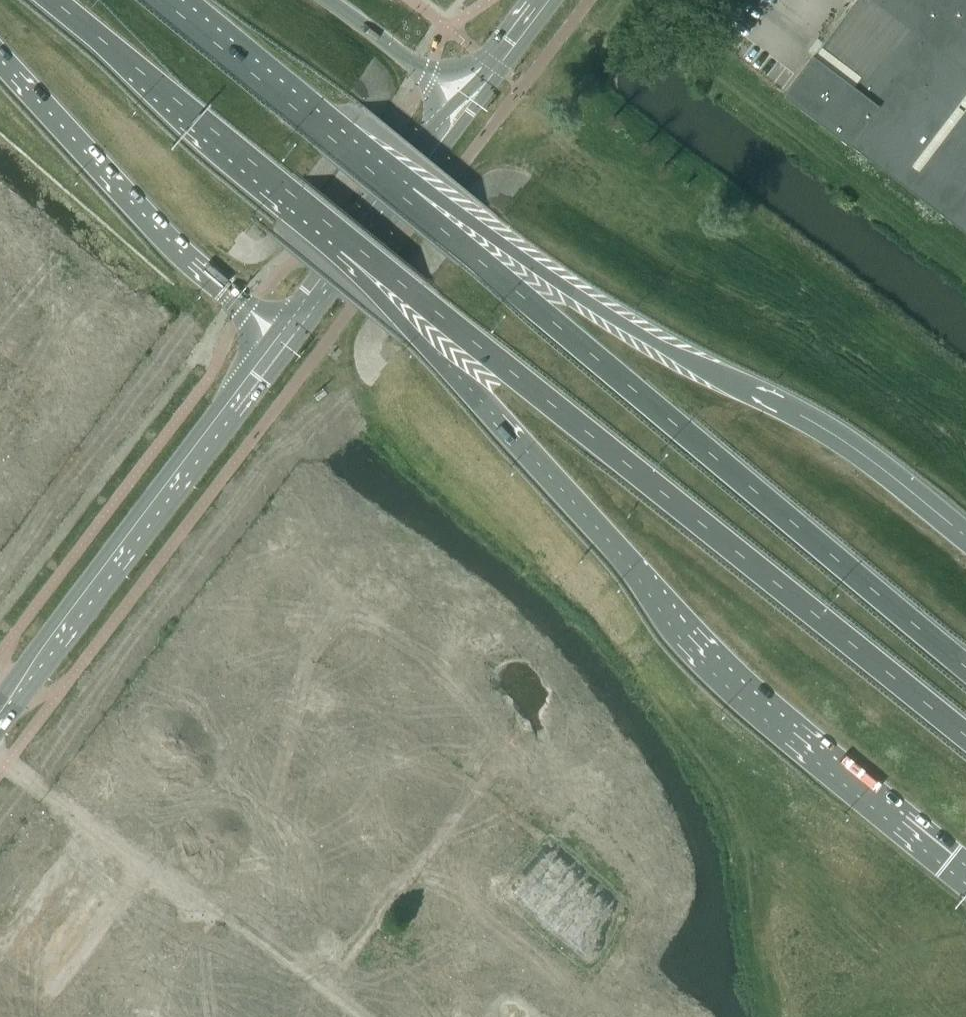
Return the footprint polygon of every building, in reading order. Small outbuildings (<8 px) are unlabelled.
[(822,43),(820,41),(810,54),(813,55),(785,93),(965,231),(965,0),(855,0),(822,43)]
